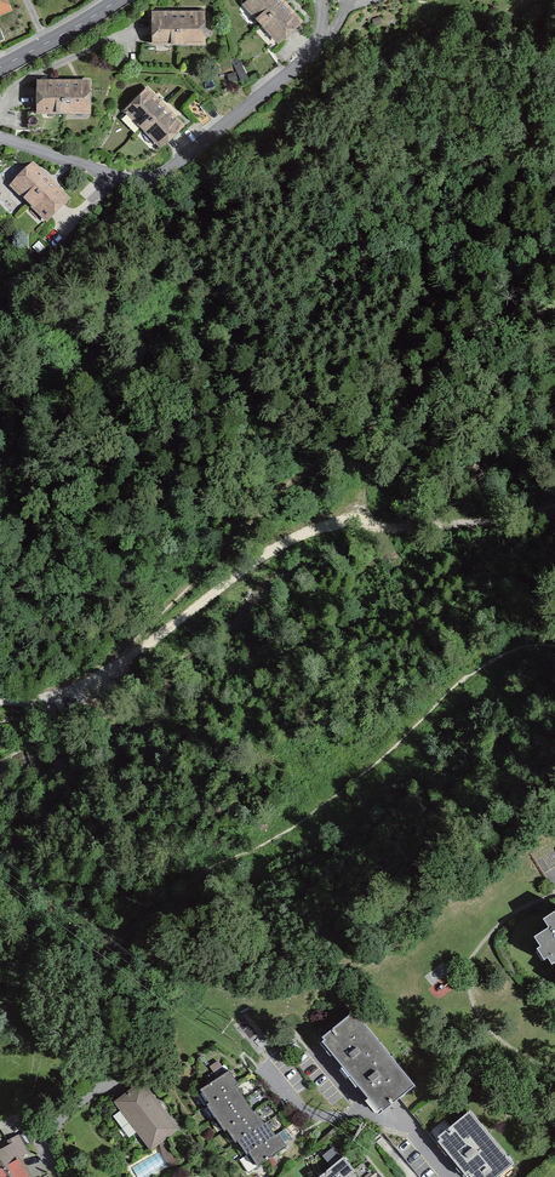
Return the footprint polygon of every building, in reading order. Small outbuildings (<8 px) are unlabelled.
[(12,9),(9,0),(0,0),(0,14),(12,9)] [(284,0),(248,0),(244,4),(277,40),(301,19),(284,0)] [(205,13),(156,12),(155,44),(204,45),(205,13)] [(90,82),(40,80),(39,110),(89,112),(90,82)] [(183,123),(149,89),(127,110),(162,145),(183,123)] [(81,211),(40,167),(14,191),(50,229),(81,211)] [(554,968),(554,916),(545,922),(550,932),(536,940),(542,949),(537,952),(545,964),(549,961),(554,968)] [(356,1013),(324,1039),(383,1112),(415,1086),(356,1013)] [(217,1078),(228,1070),(219,1059),(209,1068),(217,1078)] [(231,1075),(203,1091),(226,1130),(229,1128),(236,1140),(238,1138),(248,1154),(252,1152),(259,1164),(285,1148),(279,1138),(276,1139),(268,1126),(265,1128),(257,1113),(252,1116),(233,1085),(236,1083),(231,1075)] [(142,1084),(117,1103),(152,1148),(177,1129),(142,1084)] [(439,1140),(469,1176),(473,1173),(477,1176),(499,1176),(514,1165),(471,1113),(439,1140)] [(0,1154),(0,1176),(30,1176),(20,1159),(31,1152),(22,1137),(10,1144),(12,1148),(0,1154)] [(353,1176),(343,1164),(326,1176),(352,1176),(353,1176)]
